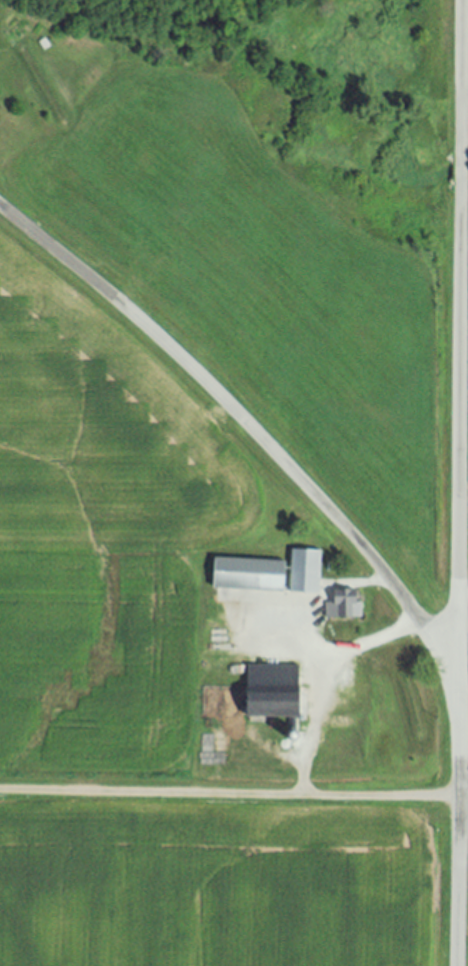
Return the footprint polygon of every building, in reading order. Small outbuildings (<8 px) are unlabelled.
[(291,594),(291,551),(321,551),(321,594),(291,594)] [(285,592),(215,591),(215,560),(286,562),(285,592)] [(326,619),(326,604),(335,604),(335,591),(358,591),(358,619),(326,619)] [(247,666),(301,666),(301,718),(247,718),(247,666)]
